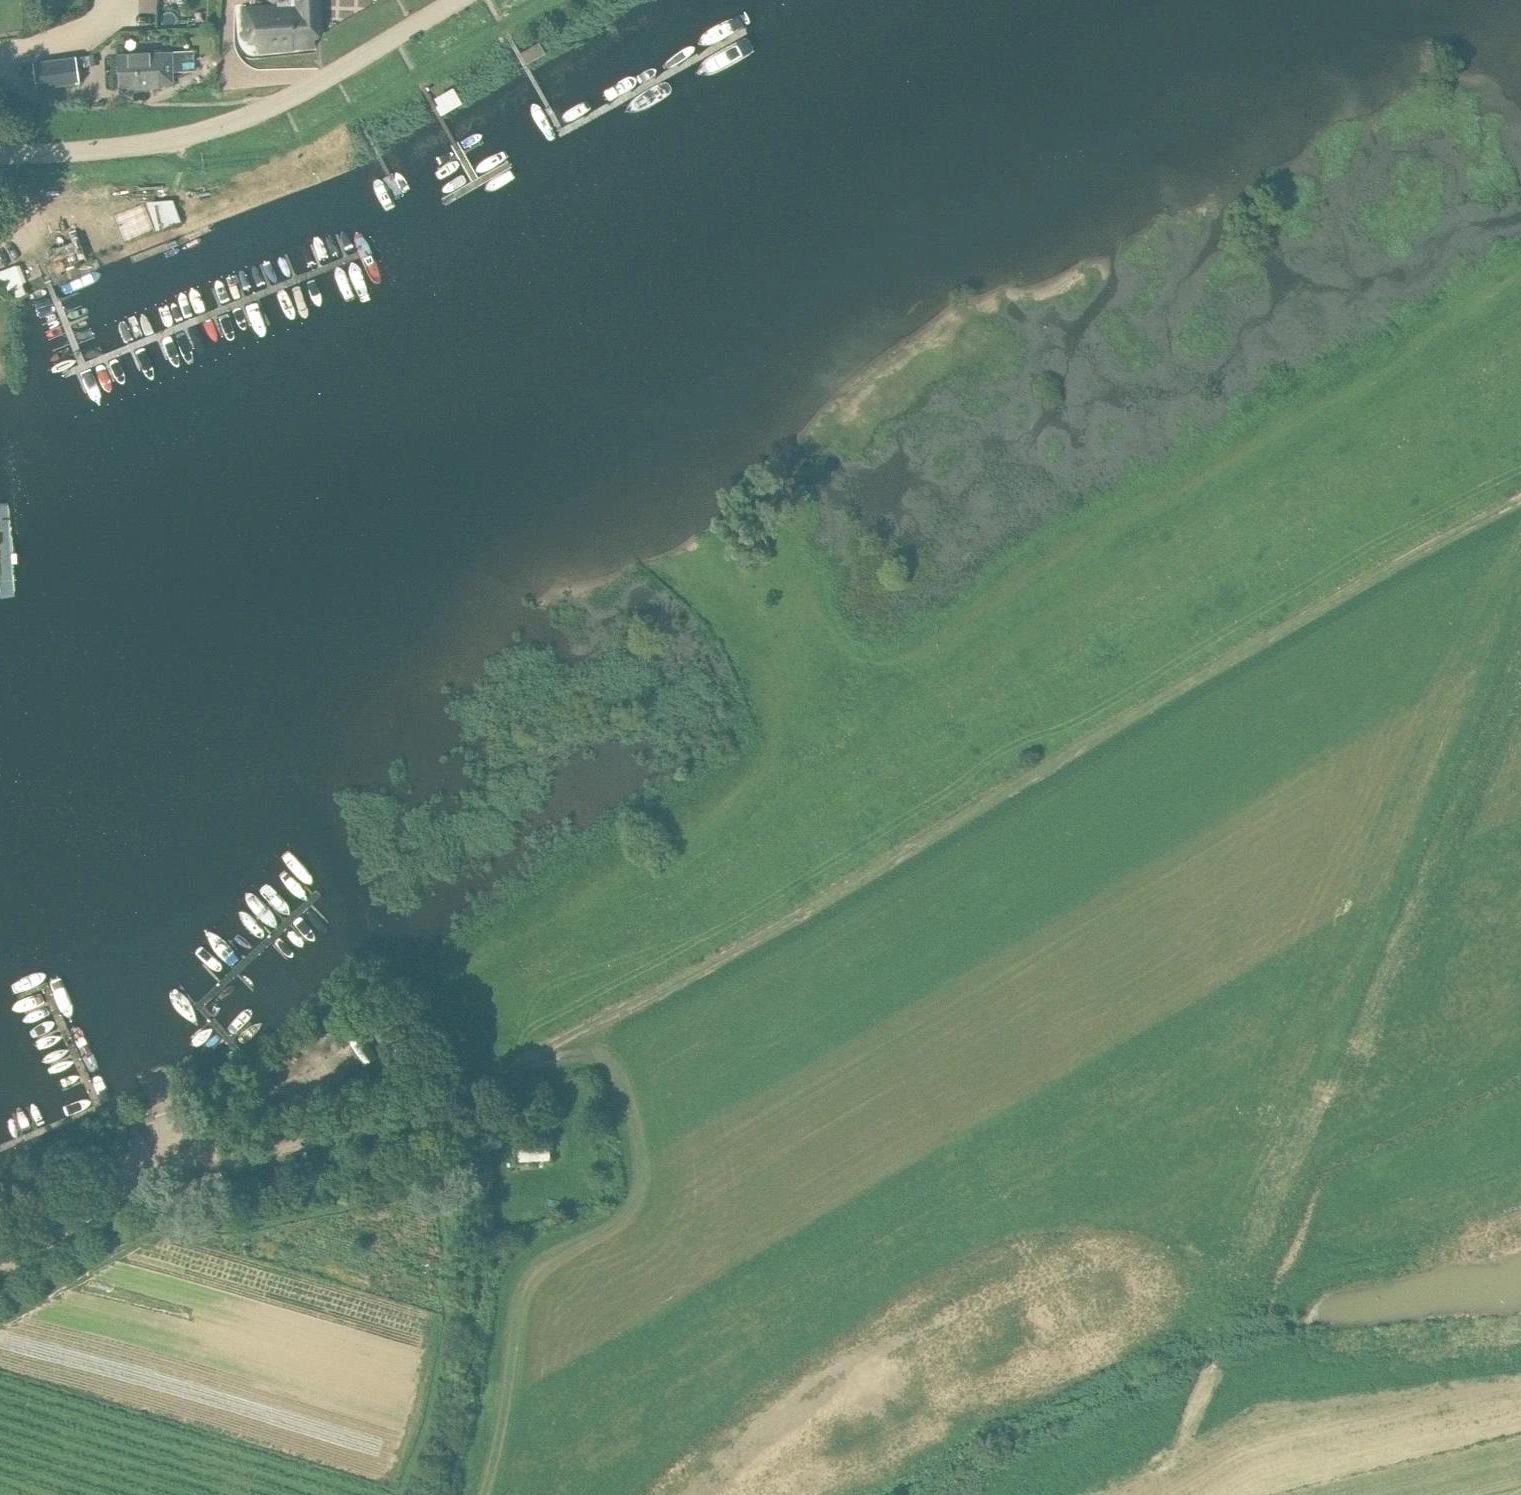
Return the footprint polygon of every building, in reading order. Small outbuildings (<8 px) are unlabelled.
[(268,0),(269,0),(270,1),(271,2),(272,2),(273,3),(274,3),(275,3),(276,3),(242,6),(242,37),(257,38),(258,51),(314,45),(313,37),(318,36),(317,0),(268,0)] [(118,54),(119,88),(159,86),(172,80),(172,72),(194,71),(193,51),(171,52),(118,54)] [(97,54),(86,54),(86,69),(98,69),(97,54)] [(38,88),(78,82),(75,58),(34,64),(38,88)] [(438,98),(446,114),(468,103),(460,87),(438,98)] [(113,207),(125,234),(156,221),(144,194),(113,207)] [(17,296),(25,293),(13,261),(0,266),(0,269),(8,289),(13,287),(17,296)] [(375,1057),(352,1025),(338,1035),(360,1067),(375,1057)]
